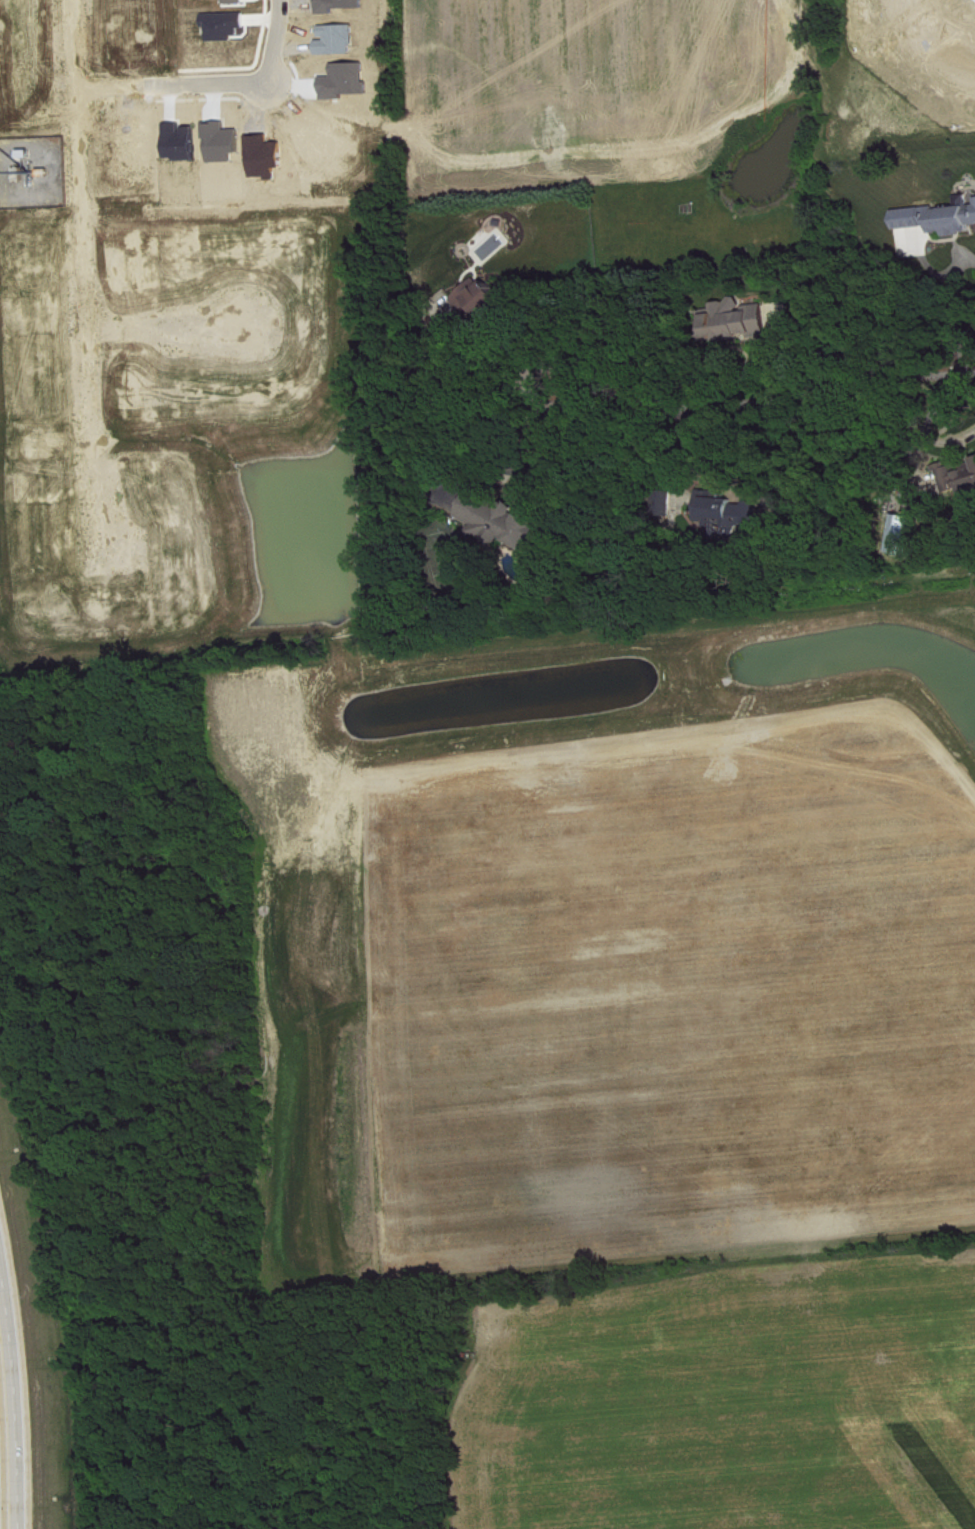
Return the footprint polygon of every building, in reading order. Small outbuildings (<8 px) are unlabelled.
[(900,231),(934,227),(935,234),(950,233),(950,237),(974,234),(974,205),(973,206),(972,195),(960,196),(961,205),(897,212),(900,231)] [(506,301),(482,276),(456,300),(480,326),(506,301)] [(707,315),(711,344),(772,336),(768,304),(746,307),(744,299),(716,303),(717,314),(707,315)] [(952,471),(950,463),(940,466),(949,495),(966,490),(967,493),(974,491),(974,464),(952,471)] [(456,517),(478,522),(474,535),(506,544),(506,543),(531,550),(533,541),(546,545),(550,530),(542,528),(546,515),(522,508),(523,505),(464,489),(456,517)] [(916,518),(898,515),(892,553),(910,556),(916,518)]
